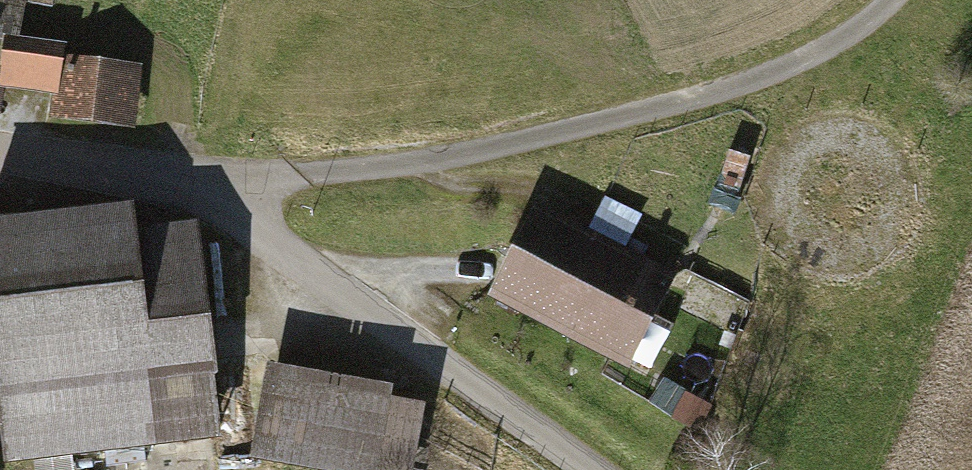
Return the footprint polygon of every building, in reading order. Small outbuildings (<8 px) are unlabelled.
[(14,0),(0,0),(0,75),(14,0)] [(7,84),(52,88),(55,59),(10,54),(7,84)] [(67,67),(62,111),(126,118),(131,74),(67,67)] [(596,234),(632,248),(646,214),(610,199),(596,234)] [(535,212),(494,293),(612,353),(632,313),(648,321),(669,280),(535,212)] [(5,457),(159,438),(150,364),(211,357),(197,238),(135,245),(133,226),(0,242),(0,419),(5,457)] [(259,454),(352,469),(397,469),(407,415),(379,411),(382,394),(273,375),(259,454)]
